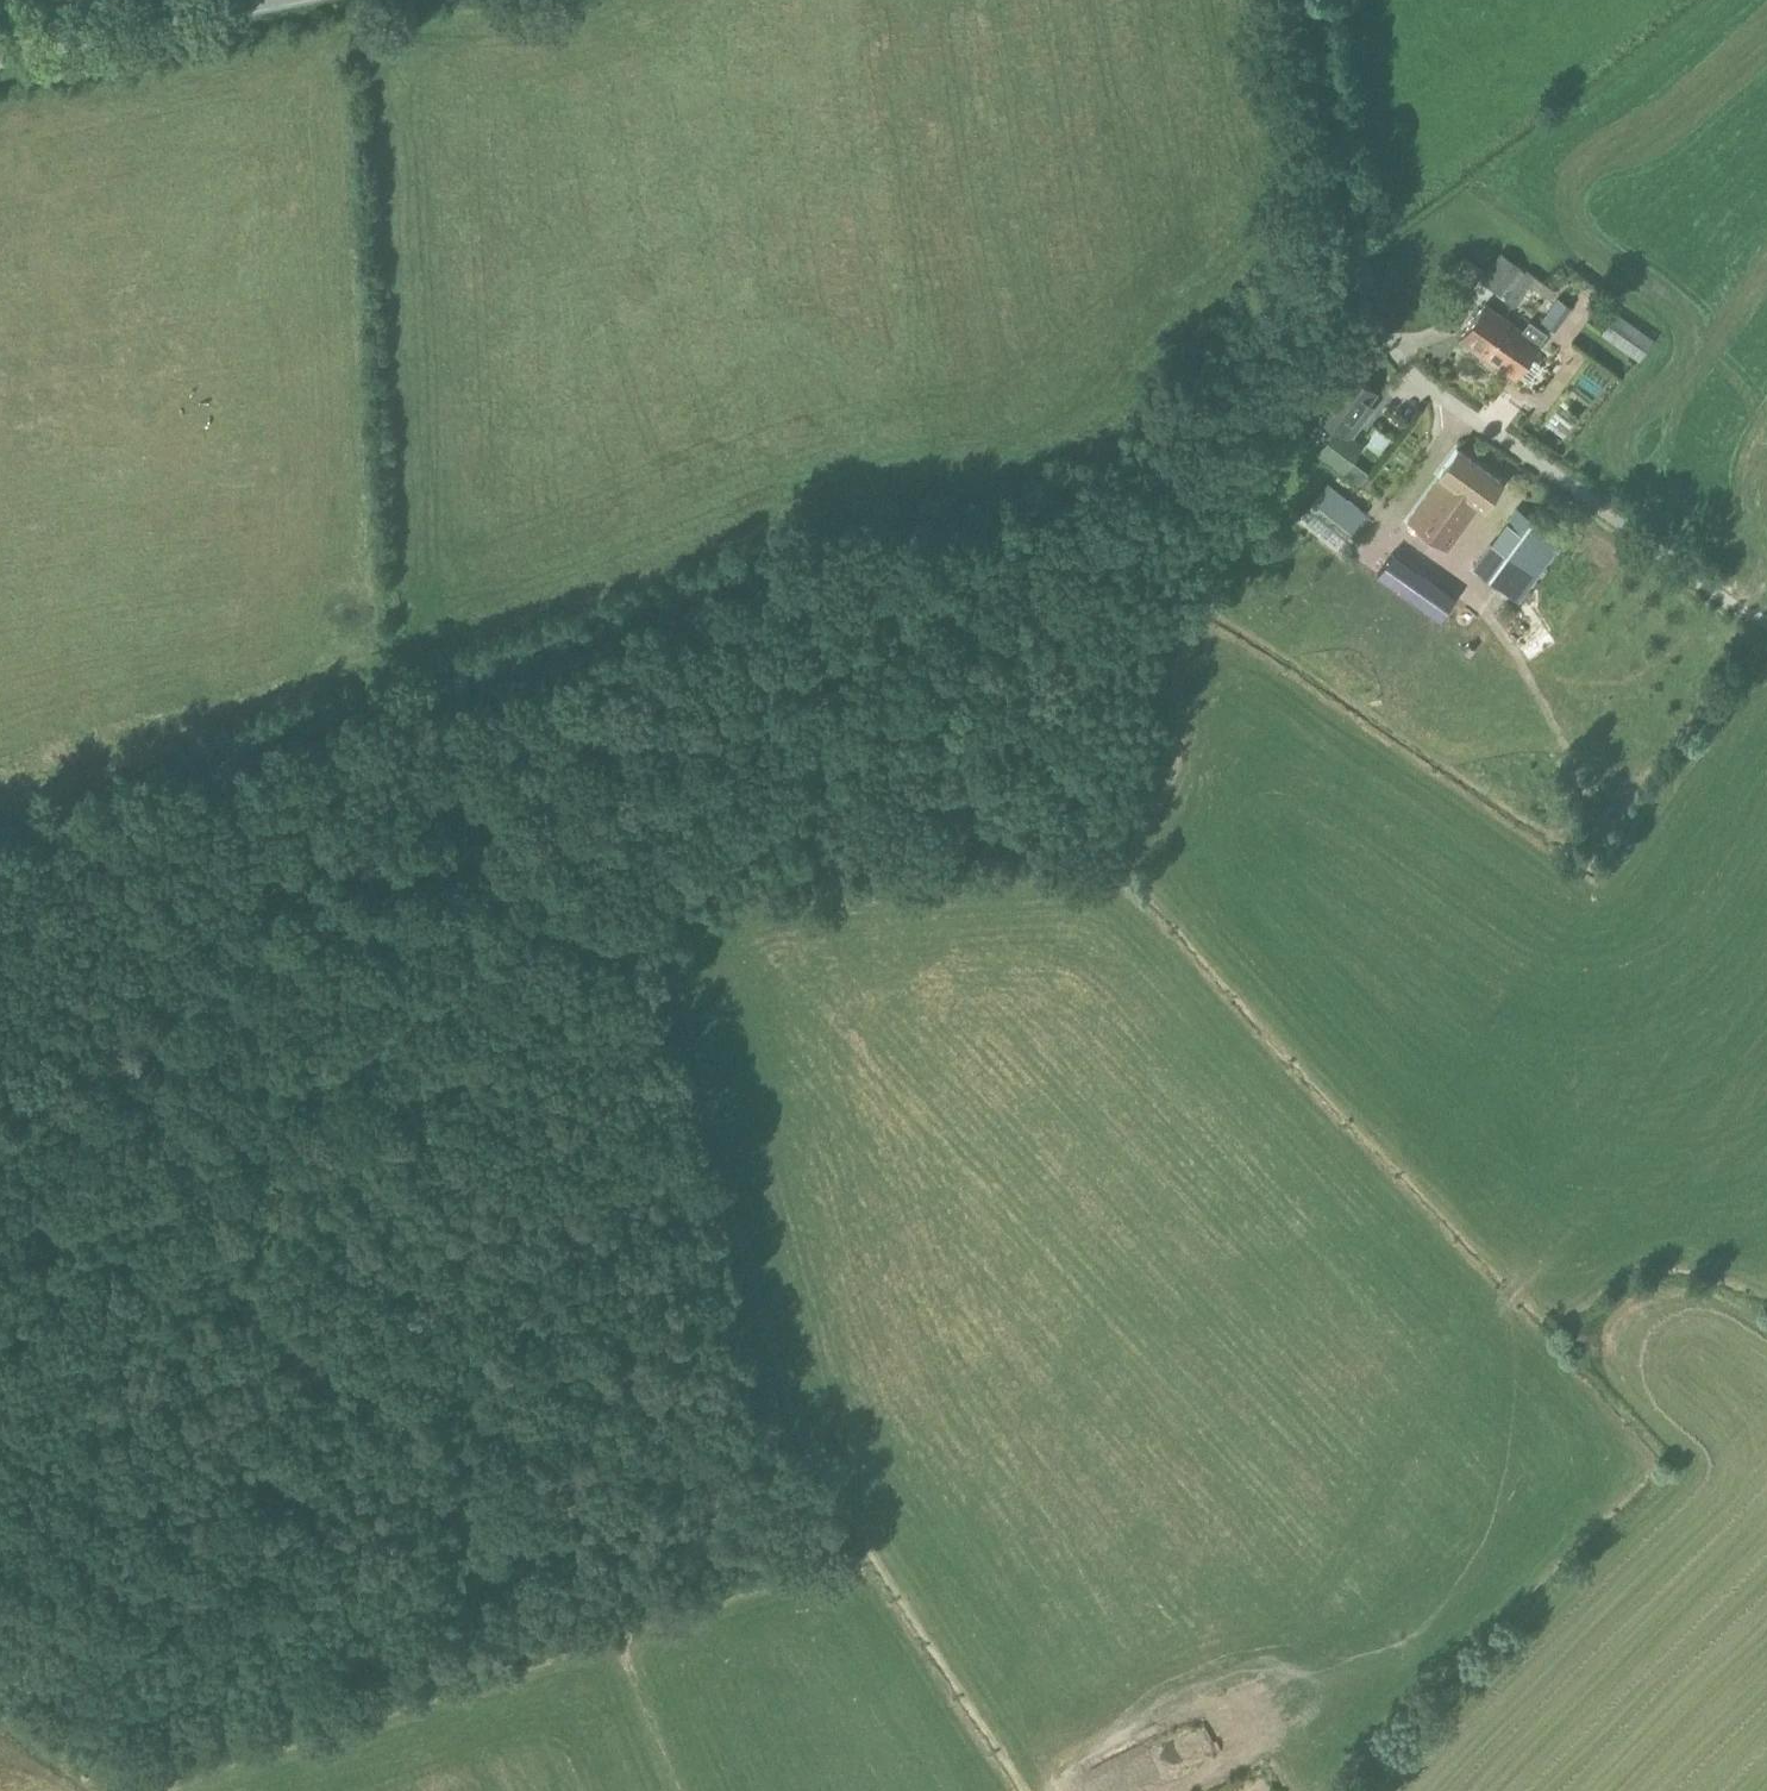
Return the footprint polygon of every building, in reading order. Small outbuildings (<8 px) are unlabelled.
[(1520,266),(1500,251),(1480,279),(1501,294),(1507,285),(1512,289),(1505,299),(1514,307),(1530,284),(1548,297),(1558,291),(1526,269),(1525,271),(1519,267),(1520,266)] [(1571,308),(1557,297),(1541,319),(1556,329),(1571,308)] [(1459,338),(1479,351),(1504,316),(1485,303),(1459,338)] [(1654,338),(1616,311),(1600,332),(1639,360),(1654,338)] [(1522,329),(1504,316),(1479,351),(1514,376),(1516,373),(1526,380),(1531,379),(1540,366),(1540,362),(1530,354),(1538,343),(1539,344),(1547,332),(1529,319),(1522,329)] [(1342,471),(1362,444),(1351,436),(1374,406),(1369,402),(1376,391),(1347,369),(1315,412),(1335,428),(1317,452),(1342,471)] [(1481,507),(1501,480),(1457,447),(1438,473),(1441,475),(1408,520),(1447,548),(1478,505),(1481,507)] [(1340,549),(1367,514),(1326,482),(1299,517),(1340,549)] [(1562,540),(1517,508),(1472,569),(1476,571),(1518,602),(1562,540)] [(1377,574),(1406,594),(1422,572),(1392,552),(1377,574)] [(1430,577),(1414,600),(1440,619),(1456,596),(1430,577)]
